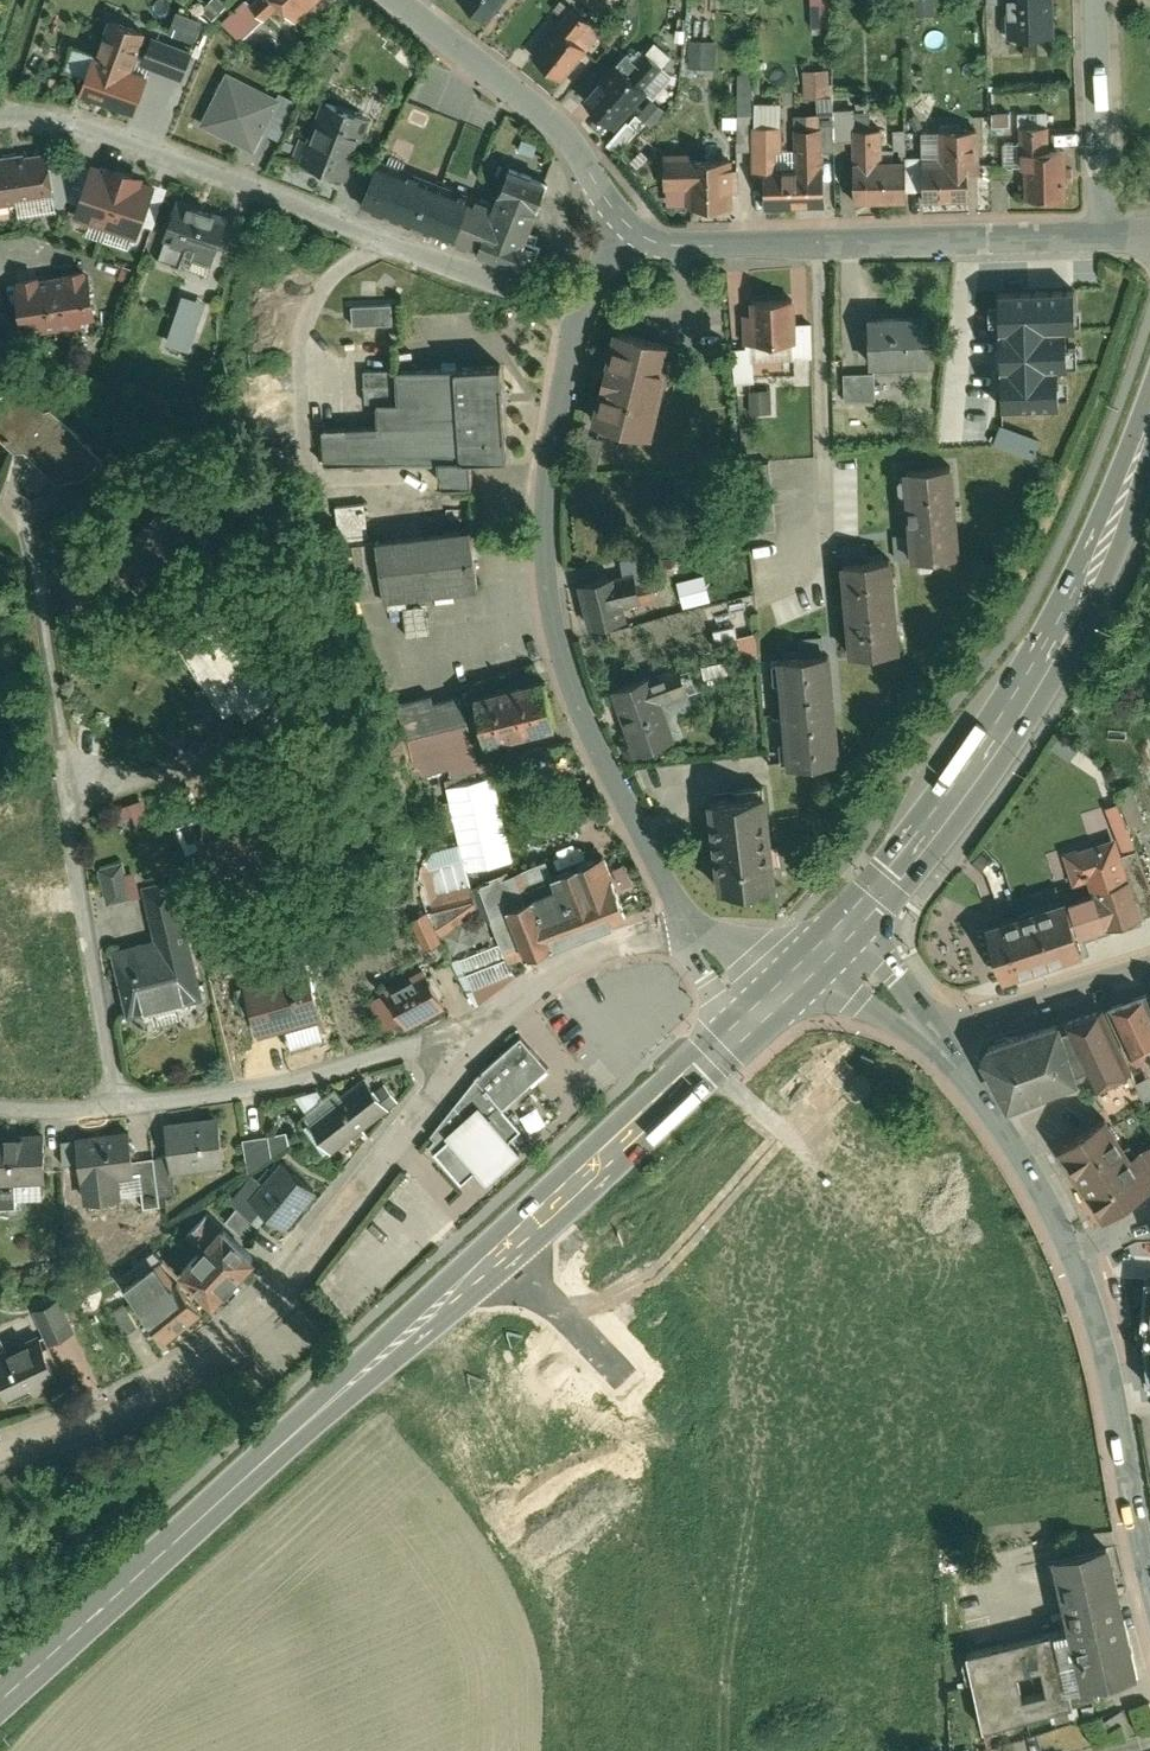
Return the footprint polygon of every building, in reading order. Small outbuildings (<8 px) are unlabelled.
[(210,19),(224,3),(220,0),(209,0),(200,11),(210,19)] [(246,0),(244,0),(221,24),(240,42),(243,39),(267,63),(291,39),(266,14),(263,16),(246,0)] [(263,16),(266,14),(279,0),(299,20),(318,0),(246,0),(263,16)] [(489,21),(504,0),(460,0),(489,21)] [(561,18),(571,6),(563,0),(559,0),(551,10),(561,18)] [(588,19),(601,3),(597,0),(575,0),(571,6),(588,19)] [(928,0),(910,0),(910,17),(928,17),(928,0)] [(1049,33),(1048,0),(998,0),(998,5),(998,34),(1049,33)] [(561,18),(530,58),(563,83),(603,31),(588,19),(571,6),(561,18)] [(174,10),(166,32),(193,41),(201,19),(174,10)] [(108,17),(81,97),(131,114),(145,73),(133,69),(147,30),(108,17)] [(193,50),(150,36),(140,65),(184,79),(193,50)] [(716,41),(689,40),(687,68),(714,70),(716,41)] [(629,49),(582,100),(613,128),(649,89),(653,92),(670,74),(642,49),(636,56),(629,49)] [(817,99),(830,99),(830,71),(802,71),(802,99),(817,99)] [(227,73),(202,124),(254,149),(262,134),(279,98),(227,73)] [(738,149),(752,149),(752,122),(755,122),(755,100),(755,94),(738,94),(738,116),(738,133),(738,149)] [(280,95),(279,98),(262,134),(279,142),(297,103),(280,95)] [(299,162),(343,178),(367,112),(323,97),(307,140),(300,159),(299,162)] [(651,99),(639,114),(652,125),(665,110),(651,99)] [(794,102),(783,102),(783,122),(783,149),(798,148),(798,125),(825,125),(825,148),(833,148),(833,142),(832,108),(832,99),(830,99),(817,99),(817,112),(794,112),(794,102)] [(755,122),(783,122),(783,102),(783,100),(755,100),(755,122)] [(832,108),(833,142),(853,142),(853,128),(852,108),(832,108)] [(738,133),(738,116),(724,117),(724,133),(738,133)] [(985,120),(986,134),(1008,132),(1007,119),(985,120)] [(762,179),(762,208),(826,208),(825,148),(825,125),(798,125),(798,148),(798,165),(783,165),(783,149),(783,122),(755,122),(752,122),(752,149),(753,179),(762,179)] [(634,131),(624,123),(612,139),(623,147),(634,131)] [(1014,126),(1017,200),(1063,198),(1061,144),(1043,145),(1042,124),(1014,126)] [(901,190),(911,190),(910,157),(878,158),(878,128),(853,128),(853,142),(853,200),(901,199),(901,190)] [(910,157),(911,190),(919,190),(919,199),(962,199),(962,170),(974,170),(974,128),(921,129),(921,157),(910,157)] [(290,156),(300,159),(307,140),(297,136),(290,156)] [(0,156),(0,204),(52,198),(54,197),(53,189),(49,162),(48,150),(0,156)] [(740,186),(739,157),(695,158),(695,150),(665,151),(666,190),(689,190),(690,207),(734,206),(733,187),(740,186)] [(379,157),(359,209),(516,269),(551,178),(510,162),(495,201),(379,157)] [(65,199),(78,203),(91,163),(78,158),(74,171),(65,199)] [(104,167),(91,163),(78,203),(72,220),(136,242),(140,228),(155,184),(143,180),(145,173),(106,160),(104,167)] [(65,199),(74,171),(49,162),(53,189),(54,197),(52,198),(50,203),(62,207),(65,199)] [(166,188),(155,184),(140,228),(151,231),(166,188)] [(189,204),(178,201),(164,238),(190,247),(186,258),(209,266),(227,218),(218,215),(219,212),(190,201),(189,204)] [(89,270),(16,280),(24,338),(97,328),(89,270)] [(1077,329),(1075,290),(1000,292),(1001,405),(1059,404),(1059,369),(1069,369),(1067,330),(1077,329)] [(744,312),(746,343),(752,343),(753,361),(796,359),(795,341),(794,321),(793,296),(751,298),(751,312),(744,312)] [(390,303),(347,306),(349,327),(391,324),(390,303)] [(208,315),(186,307),(168,355),(190,363),(208,315)] [(923,361),(922,308),(869,310),(871,362),(923,361)] [(811,320),(794,321),(795,341),(796,359),(813,358),(811,320)] [(651,440),(673,340),(613,327),(590,426),(651,440)] [(752,343),(746,343),(746,346),(732,347),(734,384),(754,383),(753,361),(752,343)] [(12,447),(0,480),(0,517),(16,533),(67,512),(74,487),(106,458),(52,400),(47,404),(32,388),(37,384),(15,360),(0,373),(0,450),(12,447)] [(510,457),(506,363),(398,368),(398,374),(361,375),(362,391),(399,389),(399,401),(376,402),(377,431),(321,434),(323,466),(439,460),(440,483),(476,481),(475,459),(510,457)] [(807,364),(796,364),(796,383),(807,382),(807,364)] [(892,397),(891,372),(867,372),(866,369),(839,370),(840,404),(864,403),(864,398),(892,397)] [(771,388),(748,389),(749,416),(772,415),(771,388)] [(1041,440),(1002,425),(994,443),(1033,458),(1041,440)] [(602,441),(585,437),(579,469),(596,473),(602,441)] [(903,557),(952,553),(945,464),(896,467),(903,557)] [(166,497),(109,547),(145,589),(203,539),(166,497)] [(337,547),(374,543),(372,520),(334,524),(337,547)] [(480,591),(472,531),(374,543),(382,603),(480,591)] [(840,654),(891,651),(886,559),(834,562),(840,654)] [(635,571),(578,585),(591,637),(628,628),(623,609),(657,601),(652,581),(638,584),(635,571)] [(679,601),(706,597),(702,573),(675,577),(679,601)] [(283,682),(230,603),(205,619),(195,603),(179,613),(190,629),(183,634),(200,659),(192,663),(208,688),(216,683),(228,701),(241,692),(249,704),(283,682)] [(787,762),(832,759),(824,653),(778,656),(787,762)] [(684,664),(609,690),(633,758),(676,743),(662,702),(693,692),(684,664)] [(558,728),(546,677),(473,694),(485,745),(558,728)] [(477,768),(459,698),(431,705),(429,696),(395,704),(407,753),(421,774),(448,767),(450,775),(477,768)] [(1109,790),(1125,830),(1140,824),(1137,816),(1149,811),(1149,808),(1138,779),(1109,790)] [(493,783),(449,793),(465,867),(509,858),(493,783)] [(145,793),(152,811),(169,804),(162,786),(145,793)] [(710,797),(720,890),(775,884),(765,792),(710,797)] [(1074,939),(1149,916),(1149,900),(1129,852),(1115,856),(1109,837),(1057,853),(1059,861),(1051,864),(1056,880),(1064,877),(1068,889),(1082,885),(1085,892),(1061,900),(1074,939)] [(490,921),(508,966),(531,957),(530,954),(557,944),(553,935),(606,914),(610,923),(625,916),(618,900),(623,898),(605,853),(551,874),(549,868),(527,877),(524,870),(509,876),(507,870),(484,880),(485,883),(466,890),(480,925),(490,921)] [(122,858),(96,864),(105,904),(132,898),(122,858)] [(203,996),(173,875),(140,883),(154,935),(109,947),(126,1016),(203,996)] [(1074,939),(1061,900),(1060,897),(975,923),(993,978),(1078,952),(1074,939)] [(243,979),(261,1037),(324,1017),(306,959),(243,979)] [(385,988),(406,1027),(446,1005),(425,966),(385,988)] [(1134,994),(1099,1006),(1123,1058),(1128,1056),(1144,1049),(1149,1046),(1149,1028),(1134,994)] [(1058,1024),(1054,1026),(1051,1017),(977,1043),(972,1055),(998,1103),(1072,1078),(1070,1071),(1078,1067),(1087,1088),(1089,1087),(1120,1073),(1089,1007),(1057,1022),(1058,1024)] [(487,1119),(498,1109),(511,1098),(510,1098),(543,1068),(517,1040),(472,1081),(479,1088),(453,1111),(456,1115),(436,1135),(482,1182),(516,1149),(487,1119)] [(1144,1049),(1128,1056),(1139,1078),(1130,1082),(1135,1092),(1142,1105),(1149,1101),(1149,1046),(1144,1049)] [(1104,1112),(1135,1092),(1130,1082),(1125,1071),(1120,1073),(1089,1087),(1104,1112)] [(306,1124),(334,1157),(398,1103),(383,1085),(375,1092),(362,1077),(340,1095),(333,1087),(322,1096),(317,1090),(292,1098),(308,1122),(306,1124)] [(1149,1183),(1149,1136),(1125,1152),(1099,1112),(1051,1142),(1058,1153),(1048,1159),(1075,1202),(1084,1196),(1097,1216),(1149,1183)] [(170,1153),(172,1171),(226,1166),(220,1116),(167,1122),(170,1153)] [(130,1126),(77,1132),(84,1197),(122,1193),(120,1175),(135,1174),(133,1157),(130,1126)] [(0,1130),(0,1180),(15,1180),(44,1179),(43,1128),(0,1130)] [(286,1132),(241,1139),(246,1172),(288,1143),(286,1132)] [(156,1155),(160,1190),(174,1188),(172,1171),(170,1153),(156,1155)] [(133,1157),(135,1174),(136,1186),(143,1185),(145,1204),(161,1202),(160,1190),(156,1155),(133,1157)] [(267,1212),(287,1228),(317,1191),(278,1160),(248,1196),(267,1212)] [(15,1180),(0,1180),(0,1202),(16,1202),(15,1180)] [(257,1225),(267,1212),(248,1196),(241,1190),(230,1203),(257,1225)] [(199,1248),(181,1266),(217,1301),(261,1255),(213,1209),(187,1236),(199,1248)] [(134,1263),(143,1274),(160,1260),(150,1249),(134,1263)] [(165,1339),(201,1308),(160,1260),(143,1274),(141,1276),(157,1294),(139,1309),(165,1339)] [(1144,1278),(1141,1326),(1146,1362),(1149,1362),(1149,1279),(1144,1278)] [(29,1301),(48,1340),(73,1328),(55,1289),(29,1301)] [(137,1325),(124,1302),(113,1309),(126,1331),(137,1325)] [(0,1350),(0,1377),(9,1394),(32,1382),(37,1390),(62,1377),(39,1331),(31,1335),(28,1329),(6,1340),(9,1346),(0,1350)] [(1064,1687),(1076,1685),(1134,1672),(1103,1542),(1045,1556),(1062,1627),(958,1650),(975,1726),(1068,1706),(1064,1687)]
